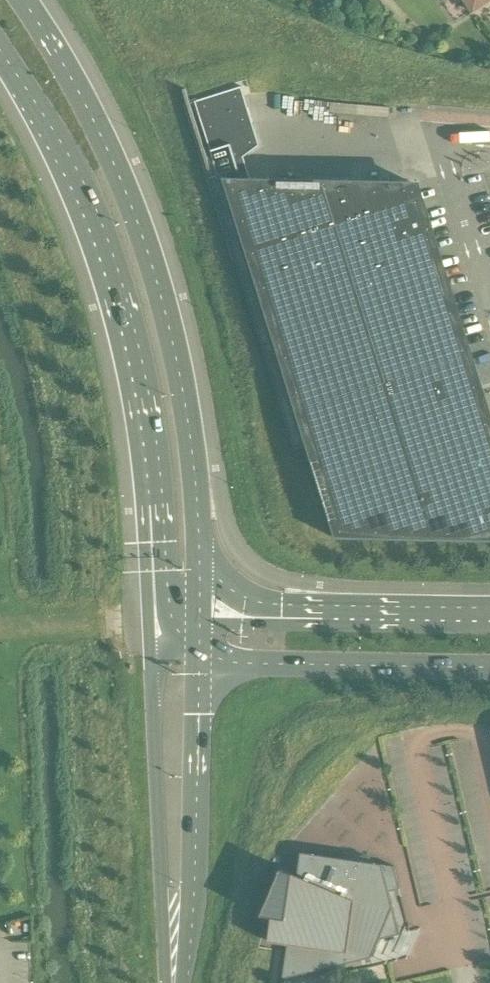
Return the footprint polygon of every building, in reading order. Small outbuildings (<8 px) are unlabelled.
[(473,12),(489,1),(489,0),(465,0),(473,12)] [(188,103),(211,178),(213,178),(221,178),(227,178),(251,178),(244,157),(260,145),(242,86),(190,103),(186,89),(183,89),(188,103)] [(211,178),(295,444),(310,444),(339,535),(339,537),(489,540),(489,412),(418,181),(410,181),(251,178),(227,178),(221,178),(213,178),(211,178)] [(263,940),(282,944),(282,979),(372,957),(372,955),(379,939),(399,934),(399,935),(400,934),(389,891),(400,888),(395,866),(301,852),(298,875),(282,868),(263,913),(264,914),(266,911),(273,914),(263,940)]
